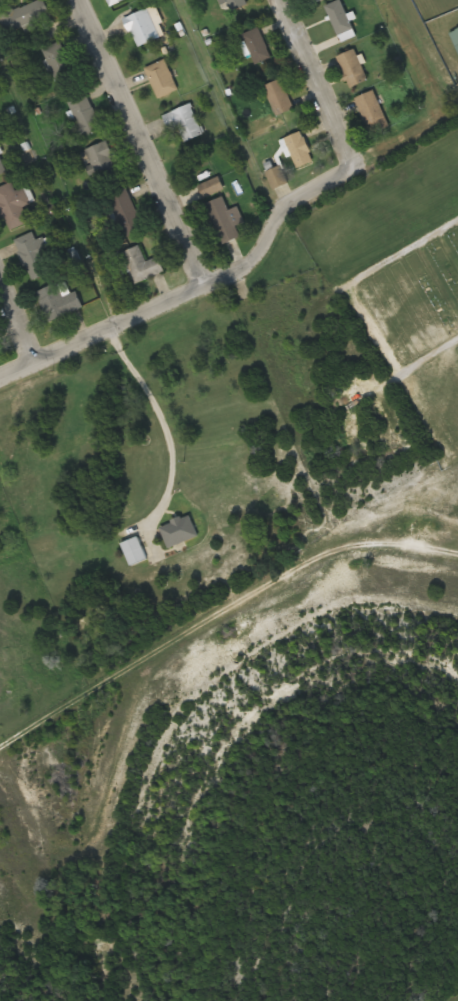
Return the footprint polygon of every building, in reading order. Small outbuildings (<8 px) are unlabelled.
[(45,0),(42,0),(2,15),(10,35),(53,20),(45,0)] [(127,17),(137,50),(161,43),(151,10),(127,17)] [(256,65),(273,57),(259,27),(243,35),(256,65)] [(44,49),(60,89),(80,82),(63,41),(44,49)] [(339,56),(350,89),(369,83),(359,50),(339,56)] [(146,69),(160,98),(180,88),(166,59),(146,69)] [(265,87),(278,116),(295,108),(282,79),(265,87)] [(67,98),(84,138),(104,130),(86,89),(67,98)] [(360,95),(365,131),(386,128),(380,92),(360,95)] [(206,134),(192,103),(164,116),(171,130),(179,127),(186,143),(206,134)] [(316,161),(302,132),(284,140),(298,170),(316,161)] [(98,183),(117,176),(111,160),(117,158),(110,141),(86,150),(98,183)] [(205,198),(226,190),(221,178),(200,186),(205,198)] [(31,223),(25,207),(35,203),(28,188),(18,192),(14,182),(0,188),(0,208),(10,232),(31,223)] [(146,230),(130,188),(110,196),(125,238),(146,230)] [(222,245),(249,234),(239,208),(231,211),(225,198),(207,205),(222,245)] [(16,240),(31,281),(52,272),(46,257),(57,253),(50,236),(39,240),(35,232),(16,240)] [(167,272),(162,257),(148,262),(142,246),(124,252),(135,283),(167,272)] [(50,323),(86,307),(79,290),(70,294),(65,281),(37,293),(50,323)] [(159,528),(168,549),(198,535),(189,515),(159,528)] [(121,545),(130,566),(148,558),(139,537),(121,545)]
